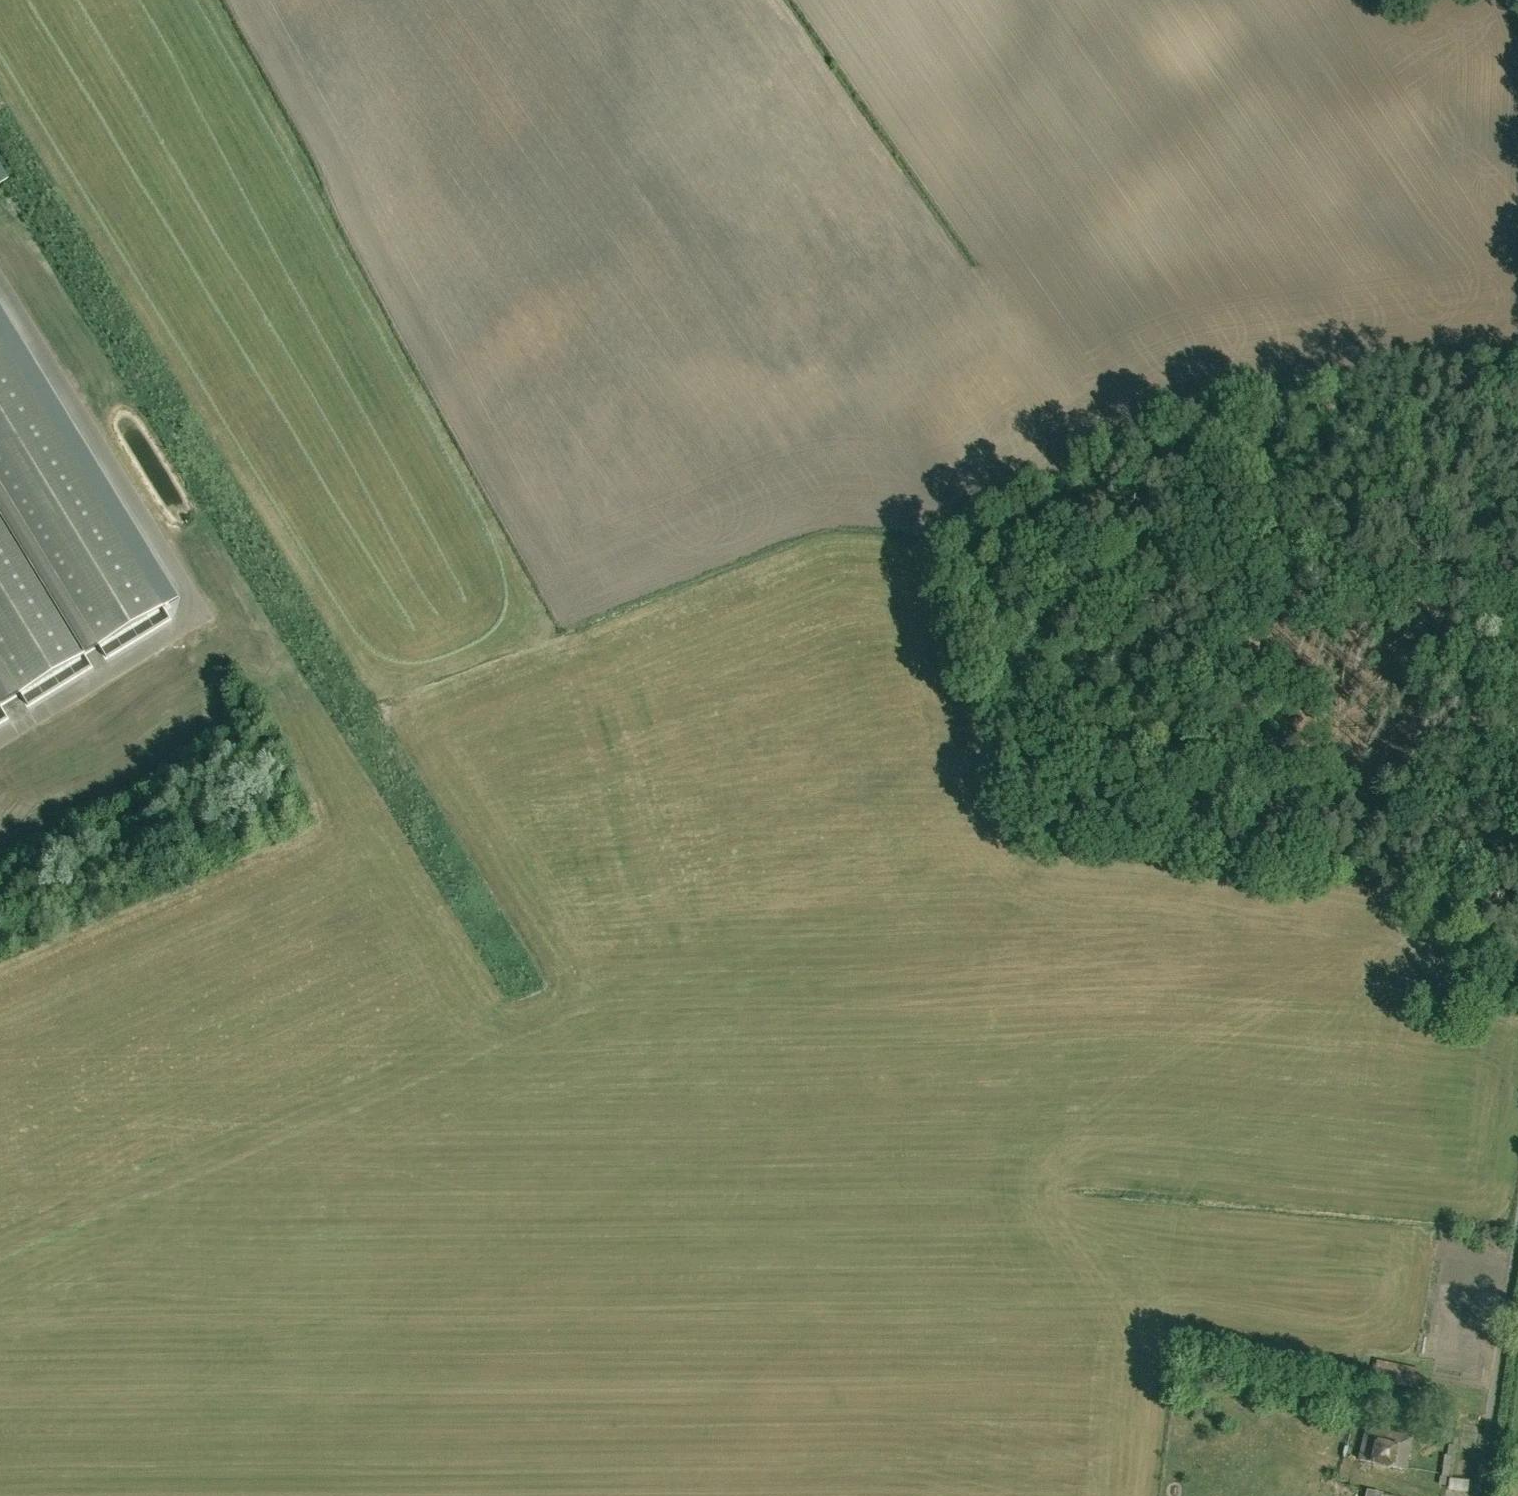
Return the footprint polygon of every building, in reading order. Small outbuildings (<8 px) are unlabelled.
[(111,666),(175,627),(0,339),(0,484),(111,666)] [(23,698),(22,699),(31,716),(97,676),(83,655),(85,654),(0,514),(0,660),(23,698)] [(13,727),(0,705),(0,735),(13,727)] [(1367,1427),(1360,1459),(1406,1469),(1413,1438),(1411,1437),(1412,1435),(1370,1425),(1369,1428),(1367,1427)]
